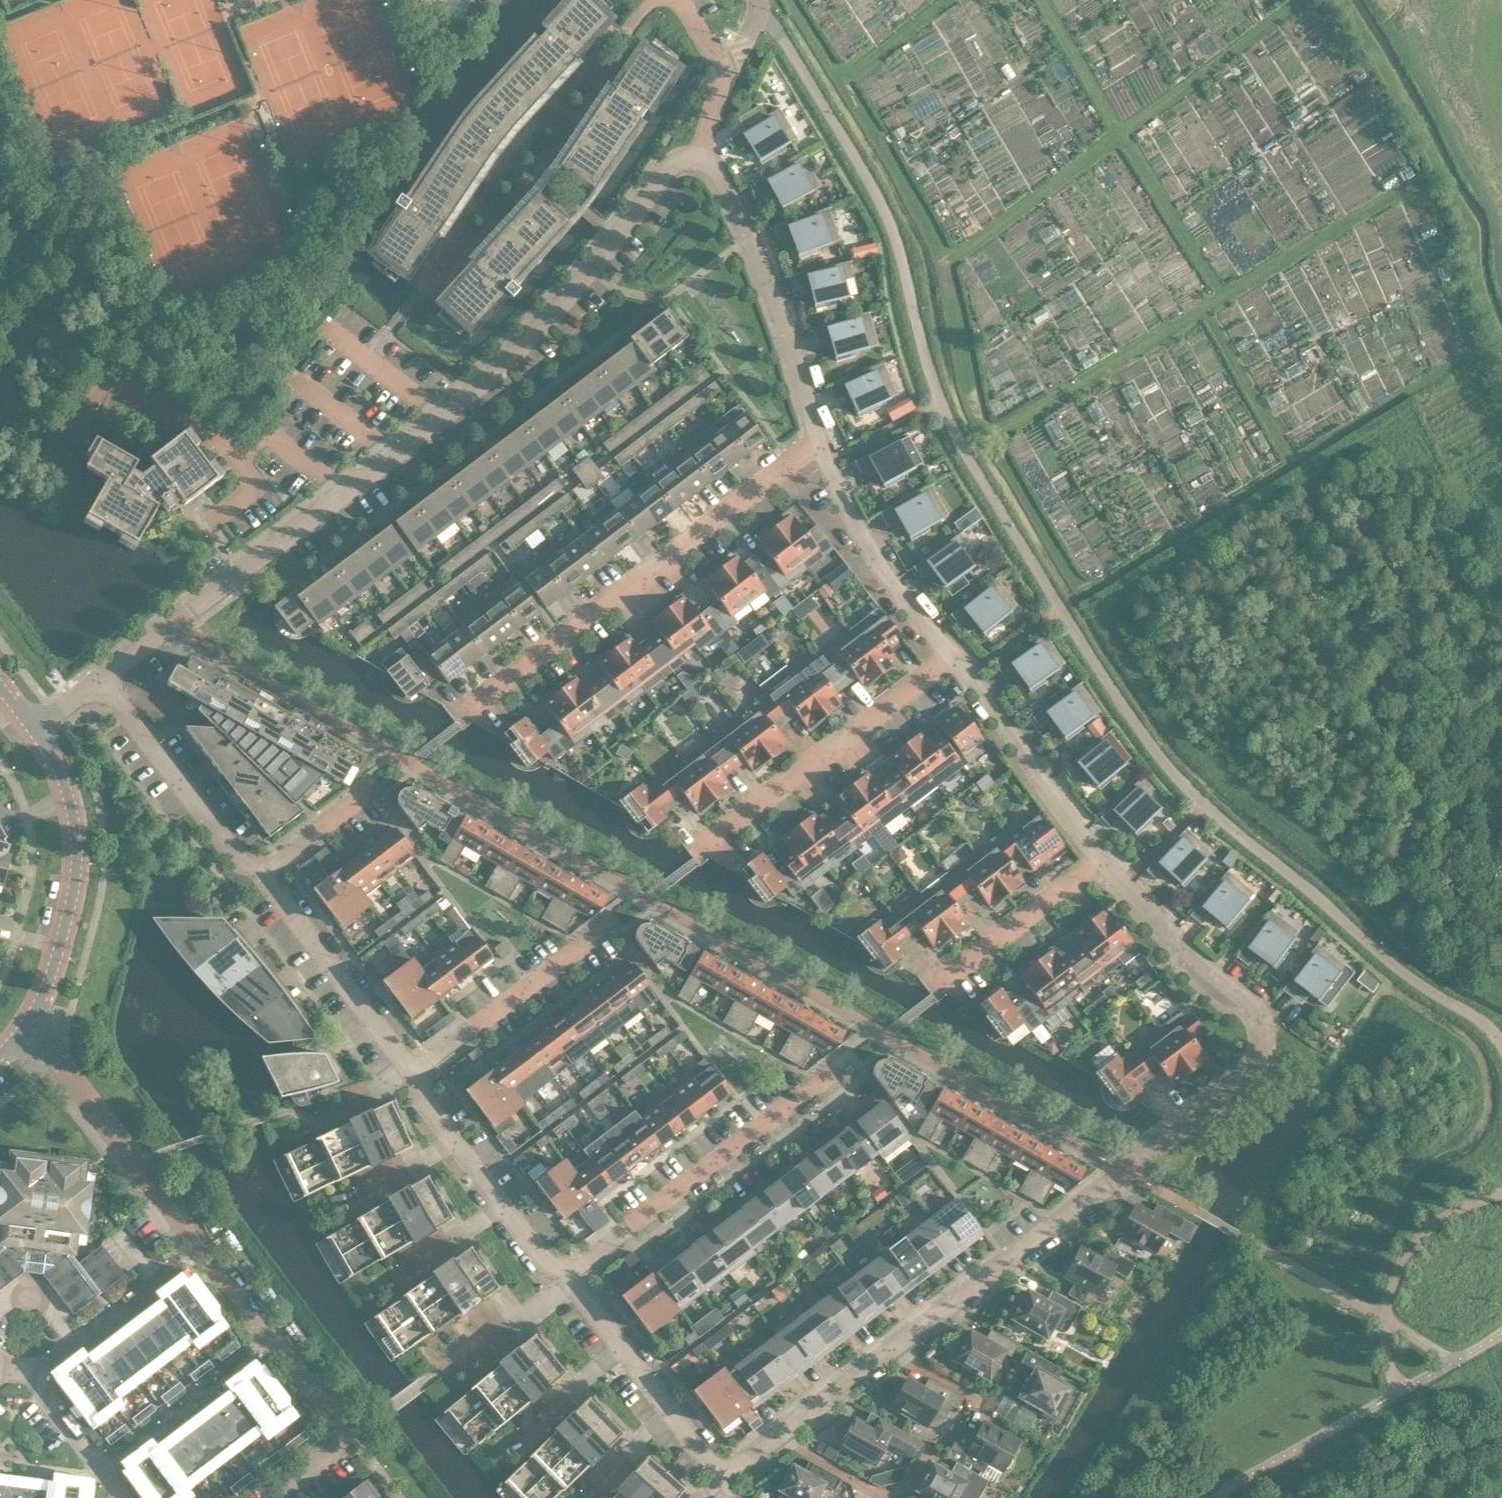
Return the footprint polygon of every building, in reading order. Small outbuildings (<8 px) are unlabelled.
[(441,227),(488,156),(509,130),(566,68),(566,67),(573,60),(574,61),(611,21),(588,0),(565,0),(539,28),(535,24),(527,33),(534,40),(478,101),(453,133),(406,202),(398,197),(391,206),(395,209),(366,254),(405,281),(436,235),(434,235),(440,226),(441,227)] [(557,168),(592,191),(639,122),(647,127),(654,118),(649,115),(679,70),(640,44),(609,89),(611,90),(605,98),(604,97),(557,168)] [(743,130),(728,139),(729,140),(735,151),(748,144),(760,164),(778,154),(775,150),(795,138),(778,110),(780,108),(780,107),(765,116),(758,105),(736,119),(743,130)] [(771,190),(782,211),(801,201),(798,197),(819,187),(803,158),(805,156),(805,155),(752,184),(758,197),(771,190)] [(471,264),(434,304),(469,336),(506,297),(510,300),(517,292),(511,285),(567,223),(536,194),(479,256),(479,257),(472,265),(471,264)] [(772,227),(777,241),(790,236),(799,259),(818,252),(816,248),(838,240),(827,209),(829,208),(829,207),(772,227)] [(873,243),(859,246),(861,257),(876,253),(873,243)] [(851,261),(792,275),(795,289),(809,286),(814,309),(834,304),(833,300),(846,297),(842,280),(852,278),(848,263),(851,262),(851,261)] [(829,338),(836,361),(855,356),(854,351),(876,345),(867,314),(870,313),(869,311),(811,328),(815,342),(829,338)] [(656,317),(646,324),(667,351),(686,337),(667,313),(658,319),(656,317)] [(650,365),(667,351),(646,324),(636,332),(638,335),(630,341),(649,365),(650,365)] [(631,344),(613,357),(633,385),(651,371),(652,372),(653,371),(649,365),(630,341),(629,341),(631,344)] [(881,355),(884,362),(895,357),(892,350),(881,355)] [(613,357),(595,371),(615,398),(633,385),(613,357)] [(835,401),(847,395),(858,417),(876,408),(874,404),(896,395),(882,365),(884,364),(884,363),(829,388),(835,401)] [(688,378),(694,386),(708,376),(702,368),(688,378)] [(597,412),(615,398),(595,371),(576,385),(597,412)] [(673,390),(679,398),(694,386),(688,378),(673,390)] [(698,393),(704,401),(719,390),(712,382),(698,393)] [(576,385),(558,399),(579,426),(597,412),(576,385)] [(704,401),(698,393),(683,404),(690,412),(704,401)] [(656,415),(670,405),(664,396),(650,407),(656,415)] [(901,401),(897,404),(903,415),(908,412),(915,408),(908,397),(901,401)] [(561,440),(579,426),(558,399),(540,413),(561,440)] [(737,405),(718,419),(745,454),(762,441),(763,442),(765,441),(737,405)] [(656,415),(650,407),(638,416),(644,424),(656,415)] [(681,419),(674,410),(662,420),(668,429),(681,419)] [(561,440),(540,413),(522,426),(542,454),(561,440)] [(727,468),(745,454),(718,419),(700,433),(727,468)] [(668,429),(662,420),(649,430),(655,438),(668,429)] [(620,443),(634,432),(627,424),(614,434),(620,443)] [(542,454),(522,426),(504,440),(524,467),(542,454)] [(382,443),(382,432),(343,432),(343,452),(358,452),(358,443),(382,443)] [(873,467),(884,488),(902,478),(900,475),(920,463),(905,435),(907,433),(906,432),(853,461),(860,474),(873,467)] [(708,482),(727,468),(700,433),(682,447),(708,482)] [(620,443),(614,434),(602,443),(608,452),(620,443)] [(193,496),(215,480),(181,436),(149,461),(156,470),(142,481),(139,477),(131,472),(135,464),(98,443),(83,469),(105,481),(85,516),(135,545),(156,508),(160,505),(165,512),(175,505),(170,498),(173,495),(186,502),(191,495),(193,496)] [(321,484),(339,457),(321,445),(314,456),(302,448),(286,436),(274,453),(321,484)] [(644,446),(638,438),(625,448),(631,456),(644,446)] [(524,467),(504,440),(485,454),(506,481),(524,467)] [(708,482),(682,447),(664,461),(690,496),(708,482)] [(631,456),(625,448),(612,458),(619,466),(631,456)] [(582,449),(574,455),(579,461),(587,455),(582,449)] [(506,481),(485,454),(467,468),(488,495),(506,481)] [(587,457),(578,463),(586,473),(594,466),(587,457)] [(672,510),(690,496),(664,461),(645,474),(672,510)] [(571,469),(578,479),(586,473),(578,463),(571,469)] [(586,473),(594,483),(602,477),(594,466),(586,473)] [(467,468),(449,482),(470,509),(488,495),(467,468)] [(586,489),(594,483),(586,473),(578,479),(586,489)] [(672,510),(645,474),(627,488),(633,496),(654,524),(672,510)] [(547,498),(561,488),(555,479),(541,490),(547,498)] [(452,523),(470,509),(449,482),(431,495),(452,523)] [(886,527),(898,520),(910,541),(928,530),(926,526),(946,515),(930,486),(932,485),(931,484),(879,514),(886,527)] [(529,499),(535,507),(547,498),(541,490),(529,499)] [(552,503),(559,512),(571,502),(565,494),(552,503)] [(431,495),(413,509),(433,536),(452,523),(431,495)] [(636,537),(654,524),(633,496),(615,510),(636,537)] [(618,551),(636,537),(615,510),(609,502),(591,516),(597,524),(618,551)] [(552,503),(539,513),(546,521),(559,512),(552,503)] [(511,526),(524,515),(518,507),(505,517),(511,526)] [(433,536),(413,509),(395,523),(415,550),(433,536)] [(970,525),(980,518),(973,509),(964,516),(955,522),(962,531),(970,525)] [(511,526),(505,517),(492,527),(499,535),(511,526)] [(805,569),(821,556),(832,548),(815,526),(805,534),(793,518),(792,519),(793,520),(788,524),(784,518),(773,527),(805,569)] [(535,529),(529,521),(516,531),(522,539),(535,529)] [(599,565),(618,551),(597,524),(579,538),(599,565)] [(759,544),(771,560),(761,567),(778,589),(805,569),(773,527),(762,535),(766,541),(761,545),(760,543),(759,544)] [(388,528),(370,542),(390,569),(409,555),(388,528)] [(581,579),(599,565),(579,538),(572,530),(554,544),(560,552),(581,579)] [(522,539),(516,531),(503,541),(509,549),(522,539)] [(967,584),(962,578),(960,574),(979,561),(960,534),(962,533),(961,532),(912,567),(920,579),(932,570),(946,590),(950,596),(967,584)] [(475,553),(488,543),(482,535),(468,545),(475,553)] [(372,583),(390,569),(370,542),(351,556),(372,583)] [(475,553),(468,545),(456,554),(462,563),(475,553)] [(560,552),(542,565),(563,593),(581,579),(560,552)] [(491,563),(485,555),(472,565),(478,573),(491,563)] [(351,556),(333,570),(354,597),(372,583),(351,556)] [(563,593),(542,565),(536,557),(517,572),(544,607),(563,593)] [(444,576),(457,567),(451,558),(438,568),(444,576)] [(730,559),(719,567),(747,603),(763,591),(767,597),(778,589),(761,567),(752,574),(740,558),(738,559),(740,561),(735,565),(730,559)] [(472,565),(459,574),(465,583),(478,573),(472,565)] [(730,616),(747,603),(719,567),(708,576),(713,582),(708,585),(706,584),(705,585),(717,601),(708,608),(724,630),(735,622),(730,616)] [(335,611),(354,597),(333,570),(315,584),(335,611)] [(492,591),(519,626),(538,612),(511,577),(492,591)] [(1005,629),(1000,623),(997,620),(1015,605),(995,579),(997,578),(996,577),(949,615),(958,626),(969,617),(989,642),(1005,629)] [(413,600),(426,590),(420,582),(407,592),(413,600)] [(455,591),(448,582),(435,592),(442,600),(455,591)] [(825,598),(834,591),(828,583),(819,590),(825,598)] [(293,591),(292,592),(317,625),(335,611),(315,584),(297,597),(293,591)] [(501,640),(519,626),(492,591),(474,605),(501,640)] [(291,593),(292,594),(274,607),(295,635),(313,621),(317,627),(318,626),(317,625),(292,592),(291,593)] [(442,600),(435,592),(422,602),(429,610),(442,600)] [(395,614),(408,604),(401,596),(389,606),(395,614)] [(809,596),(790,610),(798,620),(817,606),(809,596)] [(666,608),(693,644),(698,650),(724,630),(708,608),(698,615),(686,599),(685,600),(686,602),(681,606),(677,600),(666,608)] [(482,654),(501,640),(474,605),(456,619),(462,627),(482,654)] [(395,614),(389,606),(376,615),(382,624),(395,614)] [(677,656),(693,644),(666,608),(655,617),(659,622),(654,626),(653,624),(652,625),(656,631),(646,638),(671,670),(682,662),(677,656)] [(418,618),(412,610),(399,620),(405,628),(418,618)] [(876,610),(847,632),(852,637),(880,674),(897,661),(880,640),(892,631),(876,610)] [(757,617),(748,624),(756,635),(765,628),(757,617)] [(349,633),(357,643),(373,631),(365,620),(349,633)] [(405,628),(399,620),(386,630),(393,638),(398,634),(405,628)] [(763,633),(770,642),(775,638),(776,631),(772,626),(763,633)] [(464,668),(482,654),(462,627),(444,641),(464,668)] [(380,663),(390,676),(407,699),(425,685),(426,686),(428,685),(427,684),(439,674),(446,683),(447,683),(446,682),(425,653),(423,651),(419,646),(405,628),(398,634),(410,650),(413,648),(415,650),(405,657),(399,649),(380,663)] [(880,674),(852,637),(847,632),(820,653),(840,680),(851,672),(863,687),(880,674)] [(1046,635),(1046,634),(996,669),(1004,681),(1016,672),(1030,692),(1047,680),(1044,677),(1063,663),(1044,636),(1046,635)] [(762,635),(736,654),(743,664),(769,645),(762,635)] [(623,641),(612,649),(640,685),(656,672),(660,678),(671,670),(646,638),(637,645),(633,640),(631,641),(633,643),(628,646),(623,641)] [(425,653),(446,682),(447,683),(448,682),(447,681),(464,668),(444,641),(426,654),(426,653),(425,653)] [(610,682),(601,689),(617,711),(644,691),(640,685),(612,649),(601,657),(606,663),(601,667),(599,665),(598,666),(610,682)] [(820,653),(808,661),(792,674),(825,717),(842,703),(830,688),(840,680),(820,653)] [(294,804),(323,774),(340,784),(350,766),(357,770),(364,758),(189,658),(182,670),(175,666),(165,684),(200,704),(196,711),(214,729),(184,727),(268,838),(302,812),(294,804)] [(780,716),(788,710),(791,708),(807,730),(825,717),(792,674),(787,667),(759,688),(764,695),(780,716)] [(708,675),(714,682),(723,675),(718,668),(708,675)] [(559,690),(586,726),(602,713),(607,719),(617,711),(601,689),(591,697),(579,681),(578,682),(579,683),(574,687),(570,681),(559,690)] [(1051,721),(1065,740),(1082,728),(1079,724),(1098,711),(1079,684),(1081,683),(1080,682),(1031,717),(1040,729),(1051,721)] [(690,687),(679,696),(689,708),(700,700),(690,687)] [(556,722),(547,729),(564,752),(591,731),(586,726),(559,690),(548,698),(552,704),(547,708),(546,706),(545,707),(556,722)] [(741,722),(769,759),(786,746),(770,724),(780,716),(764,695),(753,704),(757,710),(741,722)] [(962,766),(962,765),(982,750),(978,745),(983,741),(960,711),(959,711),(959,712),(954,716),(949,709),(934,720),(957,750),(953,753),(938,733),(962,766)] [(735,750),(752,772),(769,759),(741,722),(736,716),(709,737),(725,758),(735,750)] [(537,736),(523,717),(501,733),(527,767),(547,752),(553,760),(564,752),(547,729),(537,736)] [(1101,725),(1091,733),(1096,739),(1106,731),(1101,725)] [(1083,771),(1098,790),(1114,776),(1111,773),(1129,758),(1108,733),(1110,731),(1109,730),(1063,769),(1072,780),(1083,771)] [(936,786),(962,766),(938,733),(928,741),(924,735),(923,736),(924,738),(919,742),(915,736),(904,744),(936,786)] [(714,766),(725,758),(709,737),(697,746),(702,752),(685,764),(714,801),(731,788),(714,766)] [(884,774),(909,806),(936,786),(904,744),(893,752),(897,758),(892,762),(891,760),(890,761),(894,767),(884,774)] [(614,754),(626,761),(632,751),(620,745),(614,754)] [(696,814),(714,801),(685,764),(670,776),(665,771),(654,779),(669,800),(680,792),(696,814)] [(578,770),(585,779),(594,773),(590,767),(583,767),(578,770)] [(882,827),(898,814),(909,806),(884,774),(875,781),(871,776),(869,777),(871,778),(866,782),(861,776),(850,785),(882,827)] [(975,783),(977,785),(982,791),(993,783),(986,774),(975,783)] [(1143,775),(1099,817),(1109,828),(1119,818),(1136,835),(1151,821),(1148,818),(1159,807),(1147,795),(1153,789),(1142,778),(1143,776),(1143,775)] [(619,800),(645,833),(666,817),(659,808),(669,800),(654,779),(643,787),(641,784),(637,787),(634,784),(621,794),(623,797),(619,800)] [(397,806),(408,820),(412,816),(425,824),(440,833),(437,838),(448,844),(463,816),(456,812),(456,811),(451,808),(442,803),(442,801),(442,800),(441,799),(440,798),(438,797),(437,797),(436,798),(434,798),(410,784),(409,786),(409,789),(406,789),(405,789),(403,790),(401,790),(400,791),(399,792),(398,792),(397,794),(397,795),(396,797),(395,799),(395,801),(396,802),(396,804),(397,806)] [(840,807),(831,814),(831,815),(855,847),(882,827),(850,785),(839,793),(844,799),(839,803),(837,801),(836,802),(840,807)] [(970,790),(975,796),(982,791),(977,785),(970,790)] [(963,799),(968,805),(971,802),(977,810),(981,807),(970,794),(963,799)] [(939,826),(947,820),(942,813),(934,820),(939,826)] [(1002,831),(1017,852),(1031,870),(1042,862),(1044,866),(1059,854),(1054,847),(1059,843),(1060,844),(1061,843),(1037,813),(1018,828),(1013,822),(1002,831)] [(463,816),(448,844),(439,861),(451,868),(464,846),(480,855),(493,832),(464,815),(463,816)] [(828,867),(855,847),(831,815),(821,822),(817,816),(816,817),(817,819),(812,823),(808,817),(797,825),(828,867)] [(1166,820),(1162,824),(1170,832),(1174,828),(1166,820)] [(802,888),(828,867),(797,825),(786,834),(790,840),(785,843),(784,842),(783,843),(794,858),(785,865),(802,888)] [(381,835),(383,837),(375,843),(396,870),(414,856),(392,827),(381,835)] [(1186,827),(1144,870),(1155,880),(1165,870),(1182,887),(1197,872),(1193,869),(1209,852),(1186,829),(1187,827),(1186,827)] [(2,885),(10,856),(5,855),(7,845),(4,839),(6,838),(0,828),(0,884),(2,885)] [(994,846),(978,858),(1006,895),(1023,882),(1007,860),(1017,852),(1002,831),(990,840),(994,846)] [(484,886),(496,893),(522,848),(493,832),(480,855),(496,864),(484,886)] [(889,836),(877,845),(885,855),(896,846),(889,836)] [(375,843),(358,856),(379,883),(396,870),(375,843)] [(321,865),(332,857),(324,847),(313,855),(321,865)] [(550,864),(522,848),(496,893),(508,900),(520,878),(536,887),(550,864)] [(896,865),(904,859),(897,850),(889,855),(896,865)] [(962,894),(972,886),(989,908),(1006,895),(978,858),(974,852),(946,873),(962,894)] [(1237,858),(1230,852),(1221,863),(1228,869),(1237,858)] [(791,896),(802,888),(785,865),(785,866),(792,876),(782,883),(760,853),(739,869),(765,902),(785,887),(791,896)] [(328,907),(355,887),(339,867),(332,856),(332,857),(321,865),(319,866),(328,879),(315,889),(328,907)] [(355,887),(369,905),(362,895),(379,883),(358,856),(351,862),(349,859),(339,867),(355,887)] [(540,918),(552,925),(578,880),(550,864),(536,887),(553,897),(540,918)] [(866,882),(874,876),(868,868),(860,875),(866,882)] [(1227,869),(1189,915),(1200,925),(1209,914),(1227,929),(1241,913),(1237,910),(1252,893),(1227,872),(1228,870),(1227,869)] [(951,902),(962,894),(946,873),(919,894),(951,937),(968,924),(951,902)] [(576,910),(589,920),(603,909),(602,908),(600,908),(607,896),(578,880),(552,925),(564,932),(576,910)] [(356,914),(369,905),(355,887),(328,907),(334,914),(331,916),(341,929),(358,916),(356,914)] [(1275,890),(1268,900),(1276,906),(1283,896),(1275,890)] [(427,891),(417,898),(422,904),(432,897),(427,891)] [(919,894),(891,915),(907,936),(917,928),(934,950),(951,937),(919,894)] [(396,905),(400,911),(405,917),(414,910),(410,904),(408,905),(404,899),(396,905)] [(430,915),(440,908),(435,902),(426,909),(430,915)] [(481,967),(492,959),(454,908),(447,914),(459,930),(448,939),(452,944),(472,971),(479,965),(481,967)] [(1255,954),(1274,968),(1287,952),(1283,949),(1297,931),(1270,911),(1272,909),(1271,908),(1235,957),(1246,966),(1255,954)] [(405,917),(400,911),(390,918),(395,925),(405,917)] [(1099,912),(1088,921),(1116,957),(1120,963),(1124,968),(1141,955),(1108,912),(1107,913),(1109,914),(1103,918),(1099,912)] [(408,922),(413,928),(423,921),(418,915),(408,922)] [(857,936),(882,970),(903,954),(896,944),(907,936),(891,915),(880,923),(878,920),(874,923),(872,920),(858,930),(860,933),(857,936)] [(675,968),(676,967),(684,972),(697,949),(694,947),(680,939),(680,938),(680,937),(679,936),(679,935),(677,934),(676,933),(674,933),(673,934),(672,934),(648,920),(647,922),(647,925),(645,924),(643,925),(641,925),(639,926),(637,927),(636,928),(635,929),(635,931),(634,933),(633,935),(633,936),(633,937),(634,940),(635,942),(654,967),(663,961),(675,968)] [(1076,961),(1084,971),(1093,983),(1120,963),(1116,957),(1088,921),(1077,929),(1082,935),(1076,939),(1075,937),(1074,938),(1086,953),(1076,961)] [(199,965),(200,965),(241,934),(230,922),(203,922),(167,922),(166,923),(199,965)] [(413,928),(408,922),(399,929),(404,936),(413,928)] [(373,931),(378,938),(388,930),(383,924),(373,931)] [(1310,936),(1317,942),(1325,932),(1318,927),(1310,936)] [(221,989),(224,992),(264,962),(255,950),(241,934),(200,965),(221,989)] [(391,935),(382,942),(387,949),(396,941),(391,935)] [(501,959),(510,952),(502,942),(493,948),(501,959)] [(1317,942),(1280,990),(1282,991),(1292,999),(1301,988),(1320,1002),(1325,1007),(1352,972),(1343,965),(1317,945),(1318,943),(1317,942)] [(435,956),(430,950),(455,984),(472,971),(452,944),(435,956)] [(455,984),(430,950),(413,963),(411,960),(410,960),(424,978),(439,999),(449,991),(448,989),(455,984)] [(702,951),(701,953),(686,980),(677,996),(689,1003),(701,982),(717,991),(731,967),(702,951)] [(1046,953),(1035,961),(1066,1003),(1062,997),(1078,985),(1083,991),(1093,983),(1084,971),(1074,978),(1055,952),(1054,953),(1055,955),(1050,959),(1046,953)] [(397,999),(424,978),(410,960),(398,970),(396,967),(380,980),(389,993),(392,991),(397,999)] [(1025,984),(1015,991),(1040,1024),(1066,1003),(1035,961),(1024,970),(1028,976),(1023,979),(1022,978),(1021,979),(1025,984)] [(248,1015),(251,1017),(286,990),(276,977),(264,962),(224,992),(248,1015)] [(621,973),(614,978),(639,1011),(657,998),(630,962),(619,970),(621,973)] [(722,1022),(734,1029),(759,984),(731,967),(717,991),(734,1000),(722,1022)] [(1355,981),(1371,993),(1378,984),(1362,971),(1355,981)] [(1142,991),(1152,983),(1146,975),(1135,983),(1137,986),(1138,986),(1142,991)] [(424,978),(397,999),(411,1017),(425,1006),(427,1008),(439,999),(424,978)] [(605,981),(595,989),(622,1025),(639,1011),(614,978),(606,984),(605,981)] [(758,1014),(774,1023),(787,1000),(759,984),(734,1029),(745,1036),(758,1014)] [(1144,993),(1142,991),(1138,986),(1137,986),(1130,992),(1136,1000),(1144,993)] [(586,999),(579,1004),(604,1038),(622,1025),(595,989),(585,996),(586,999)] [(1029,1032),(1040,1024),(1015,991),(1006,999),(998,989),(977,1005),(1003,1039),(1023,1023),(1029,1032)] [(298,1007),(286,990),(251,1017),(281,1042),(291,1041),(314,1039),(319,1039),(298,1007)] [(1096,1001),(1102,1010),(1109,1005),(1102,996),(1096,1001)] [(778,1054),(790,1061),(815,1016),(787,1000),(774,1023),(790,1032),(778,1054)] [(587,1051),(604,1038),(579,1004),(572,1010),(570,1007),(560,1015),(587,1051)] [(1185,1008),(1157,1029),(1190,1072),(1206,1059),(1190,1037),(1201,1029),(1185,1008)] [(440,1020),(445,1026),(454,1018),(450,1012),(440,1020)] [(552,1025),(545,1030),(570,1064),(587,1051),(560,1015),(550,1022),(552,1025)] [(815,1016),(790,1061),(801,1068),(814,1046),(826,1056),(841,1045),(840,1044),(838,1043),(844,1032),(815,1016)] [(665,1026),(656,1033),(660,1040),(670,1032),(665,1026)] [(1157,1029),(1130,1050),(1146,1071),(1155,1064),(1170,1082),(1171,1081),(1174,1084),(1190,1072),(1157,1029)] [(553,1077),(570,1064),(545,1030),(537,1036),(536,1033),(526,1041),(553,1077)] [(646,1041),(651,1047),(660,1040),(656,1033),(646,1041)] [(664,1044),(669,1051),(678,1043),(673,1037),(664,1044)] [(324,1057),(314,1039),(291,1042),(294,1055),(290,1055),(281,1056),(271,1057),(270,1057),(289,1096),(290,1095),(300,1093),(308,1091),(308,1092),(319,1089),(320,1091),(323,1090),(322,1087),(336,1083),(330,1070),(324,1057)] [(536,1090),(553,1077),(526,1041),(516,1049),(518,1051),(510,1056),(536,1090)] [(664,1044),(654,1052),(659,1058),(669,1051),(664,1044)] [(467,1054),(472,1061),(481,1054),(476,1047),(467,1054)] [(1121,1105),(1142,1089),(1134,1080),(1146,1071),(1130,1050),(1119,1059),(1116,1056),(1095,1072),(1121,1105)] [(631,1052),(621,1059),(626,1066),(636,1058),(631,1052)] [(519,1102),(536,1090),(510,1056),(503,1062),(501,1060),(492,1066),(506,1084),(508,1087),(519,1102)] [(916,1070),(915,1069),(914,1069),(912,1069),(911,1069),(910,1070),(886,1056),(885,1057),(885,1061),(884,1060),(882,1060),(880,1060),(879,1061),(878,1061),(877,1062),(876,1062),(874,1063),(873,1065),(872,1068),(871,1069),(871,1071),(871,1073),(872,1075),(872,1077),(873,1078),(892,1103),(901,1096),(913,1103),(920,1108),(934,1084),(918,1075),(918,1073),(918,1072),(917,1071),(916,1070)] [(626,1066),(621,1059),(611,1067),(616,1073),(626,1066)] [(719,1103),(730,1094),(703,1059),(685,1072),(711,1106),(718,1100),(719,1103)] [(644,1069),(639,1063),(629,1070),(634,1077),(644,1069)] [(508,1087),(506,1084),(492,1066),(478,1077),(480,1079),(467,1090),(480,1108),(508,1087)] [(634,1077),(629,1070),(620,1078),(625,1084),(634,1077)] [(703,1111),(711,1106),(685,1072),(684,1073),(689,1079),(673,1091),(669,1085),(668,1086),(695,1121),(705,1114),(703,1111)] [(596,1078),(587,1085),(592,1092),(601,1084),(596,1078)] [(582,1099),(592,1092),(587,1085),(577,1093),(582,1099)] [(668,1086),(651,1099),(676,1132),(683,1127),(685,1129),(695,1121),(668,1086)] [(486,1115),(483,1117),(497,1135),(514,1122),(509,1115),(521,1105),(519,1102),(508,1087),(480,1108),(486,1115)] [(970,1104),(942,1088),(925,1117),(916,1133),(929,1140),(941,1119),(957,1128),(970,1104)] [(595,1096),(600,1103),(609,1096),(605,1089),(595,1096)] [(298,1098),(297,1095),(290,1096),(294,1104),(303,1101),(301,1097),(298,1098)] [(600,1103),(595,1096),(585,1104),(590,1110),(600,1103)] [(881,1158),(908,1138),(878,1098),(865,1108),(867,1110),(853,1121),(877,1152),(881,1158)] [(651,1099),(634,1112),(661,1147),(671,1140),(669,1138),(676,1132),(651,1099)] [(373,1165),(411,1147),(390,1102),(352,1120),(352,1121),(363,1142),(373,1164),(373,1165)] [(552,1111),(557,1118),(567,1111),(562,1104),(552,1111)] [(974,1137),(961,1159),(973,1166),(999,1121),(970,1104),(957,1128),(974,1137)] [(552,1111),(543,1119),(547,1125),(557,1118),(552,1111)] [(616,1125),(642,1158),(649,1153),(651,1155),(661,1147),(634,1112),(616,1125)] [(561,1122),(565,1129),(575,1122),(570,1115),(561,1122)] [(318,1137),(318,1138),(328,1159),(363,1142),(352,1121),(318,1137)] [(826,1137),(851,1171),(877,1152),(853,1121),(840,1131),(838,1128),(826,1137)] [(999,1121),(973,1166),(985,1173),(997,1151),(1014,1160),(1027,1137),(999,1121)] [(561,1122),(551,1130),(556,1136),(565,1129),(561,1122)] [(616,1125),(599,1138),(626,1173),(636,1166),(634,1163),(642,1158),(616,1125)] [(504,1140),(499,1133),(497,1135),(494,1137),(508,1155),(516,1149),(509,1140),(505,1140),(504,1140)] [(548,1142),(544,1135),(534,1143),(539,1149),(548,1142)] [(802,1159),(826,1190),(851,1171),(826,1137),(814,1146),(816,1149),(802,1159)] [(1030,1169),(1018,1191),(1029,1198),(1055,1153),(1027,1137),(1014,1160),(1030,1169)] [(318,1138),(285,1154),(294,1172),(296,1177),(305,1195),(338,1180),(328,1159),(318,1138)] [(616,1181),(626,1173),(599,1138),(582,1151),(607,1184),(614,1179),(616,1181)] [(363,1142),(328,1159),(338,1180),(339,1180),(373,1164),(363,1142)] [(565,1163),(577,1179),(592,1199),(602,1192),(600,1189),(607,1184),(582,1151),(565,1163)] [(1041,1205),(1054,1183),(1068,1191),(1080,1182),(1079,1181),(1078,1180),(1084,1169),(1055,1153),(1029,1198),(1041,1205)] [(69,1253),(72,1251),(74,1233),(79,1233),(82,1231),(88,1189),(85,1186),(81,1185),(83,1167),(81,1163),(60,1161),(58,1157),(54,1160),(40,1158),(37,1155),(34,1157),(13,1154),(10,1157),(8,1175),(3,1175),(0,1177),(0,1178),(0,1223),(1,1223),(0,1234),(0,1242),(1,1244),(0,1245),(18,1267),(24,1263),(42,1265),(47,1271),(70,1254),(69,1253)] [(521,1156),(512,1162),(518,1170),(526,1163),(521,1156)] [(775,1176),(800,1210),(826,1190),(802,1159),(789,1170),(787,1167),(775,1176)] [(544,1192),(550,1199),(577,1179),(565,1163),(563,1160),(550,1170),(549,1168),(532,1181),(542,1194),(544,1192)] [(911,1176),(903,1167),(894,1174),(901,1184),(911,1176)] [(390,1197),(391,1198),(403,1219),(439,1197),(427,1176),(390,1197)] [(751,1198),(775,1229),(800,1210),(775,1176),(763,1185),(765,1188),(751,1198)] [(917,1195),(927,1188),(919,1177),(908,1185),(917,1195)] [(592,1199),(577,1179),(550,1199),(563,1217),(577,1207),(579,1209),(592,1199)] [(875,1204),(887,1195),(880,1186),(868,1195),(875,1204)] [(902,1204),(912,1197),(904,1186),(894,1194),(902,1204)] [(864,1212),(873,1205),(866,1195),(857,1202),(864,1212)] [(403,1219),(415,1239),(415,1240),(452,1219),(439,1197),(403,1219)] [(358,1217),(359,1218),(370,1238),(403,1219),(391,1198),(358,1217)] [(724,1215),(749,1248),(775,1229),(751,1198),(738,1208),(736,1206),(724,1215)] [(929,1220),(952,1251),(966,1241),(968,1243),(980,1234),(955,1200),(929,1220)] [(1150,1214),(1135,1205),(1119,1233),(1153,1253),(1169,1226),(1177,1231),(1184,1220),(1156,1204),(1150,1214)] [(884,1214),(879,1208),(870,1215),(874,1222),(884,1214)] [(714,1226),(700,1237),(724,1267),(749,1248),(724,1215),(712,1224),(714,1226)] [(359,1218),(339,1229),(326,1237),(350,1276),(382,1258),(370,1238),(359,1218)] [(370,1238),(382,1258),(415,1239),(403,1219),(370,1238)] [(854,1227),(860,1235),(870,1228),(863,1220),(854,1227)] [(939,1261),(952,1251),(929,1220),(903,1239),(929,1273),(941,1264),(939,1261)] [(824,1241),(834,1233),(828,1225),(818,1232),(824,1241)] [(853,1242),(861,1236),(860,1235),(854,1227),(846,1233),(853,1242)] [(698,1287),(724,1267),(700,1237),(687,1247),(685,1244),(673,1253),(698,1287)] [(903,1239),(878,1258),(901,1290),(915,1279),(917,1282),(929,1273),(903,1239)] [(12,1280),(22,1272),(18,1267),(0,1245),(0,1264),(12,1280)] [(75,1265),(82,1275),(108,1256),(100,1246),(77,1263),(75,1265)] [(436,1272),(449,1291),(484,1267),(470,1247),(435,1271),(436,1272)] [(1079,1247),(1064,1275),(1077,1283),(1074,1288),(1071,1286),(1067,1294),(1081,1302),(1088,1289),(1097,1294),(1111,1270),(1124,1277),(1132,1263),(1103,1247),(1097,1257),(1079,1247)] [(626,1265),(636,1258),(631,1251),(621,1259),(626,1265)] [(650,1275),(661,1290),(673,1306),(676,1310),(701,1291),(698,1287),(673,1253),(661,1262),(663,1265),(650,1275)] [(49,1284),(75,1265),(77,1263),(70,1254),(47,1271),(42,1275),(49,1284)] [(784,1261),(789,1268),(791,1271),(800,1263),(799,1261),(793,1254),(784,1261)] [(90,1285),(116,1266),(108,1256),(82,1275),(90,1285)] [(825,1273),(813,1258),(803,1265),(815,1281),(825,1273)] [(888,1300),(901,1290),(878,1258),(852,1278),(878,1312),(890,1303),(888,1300)] [(2,1288),(12,1280),(0,1264),(0,1285),(2,1288)] [(75,1265),(49,1284),(57,1295),(82,1275),(75,1265)] [(90,1285),(97,1295),(123,1276),(116,1266),(90,1285)] [(463,1311),(463,1312),(498,1288),(484,1267),(449,1291),(463,1311)] [(405,1294),(418,1313),(449,1291),(436,1272),(405,1293),(405,1294)] [(622,1295),(634,1311),(661,1290),(650,1275),(648,1273),(634,1283),(636,1285),(622,1295)] [(64,1305),(90,1285),(82,1275),(57,1295),(64,1305)] [(866,1321),(878,1312),(852,1278),(827,1297),(850,1328),(864,1318),(866,1321)] [(182,1281),(164,1295),(169,1302),(193,1333),(202,1345),(220,1331),(203,1308),(208,1304),(195,1287),(189,1291),(182,1281)] [(64,1305),(72,1315),(97,1295),(90,1285),(64,1305)] [(739,1288),(728,1296),(736,1307),(747,1298),(739,1288)] [(673,1306),(661,1290),(634,1311),(642,1321),(639,1323),(649,1336),(666,1323),(664,1321),(677,1311),(676,1310),(673,1306)] [(432,1333),(463,1311),(449,1291),(418,1313),(432,1332),(432,1333)] [(1045,1339),(1051,1328),(1058,1332),(1062,1332),(1067,1328),(1079,1307),(1051,1291),(1045,1301),(1026,1291),(1018,1305),(1015,1304),(1009,1315),(1012,1316),(1010,1319),(1045,1339)] [(432,1332),(418,1313),(405,1294),(375,1315),(386,1331),(390,1337),(401,1353),(432,1332)] [(801,1316),(827,1350),(839,1341),(837,1339),(850,1328),(827,1297),(801,1316)] [(169,1302),(163,1307),(155,1312),(179,1344),(193,1333),(169,1302)] [(141,1323),(165,1354),(179,1344),(155,1312),(141,1323)] [(801,1316),(775,1335),(799,1367),(813,1357),(815,1359),(827,1350),(801,1316)] [(702,1318),(689,1328),(692,1332),(697,1338),(710,1328),(702,1318)] [(151,1365),(163,1356),(165,1354),(141,1323),(127,1334),(151,1365)] [(983,1340),(969,1332),(953,1360),(965,1367),(964,1369),(978,1377),(979,1375),(987,1379),(1003,1353),(1010,1357),(1016,1345),(989,1330),(983,1340)] [(683,1339),(687,1345),(697,1338),(692,1332),(683,1339)] [(127,1334),(113,1345),(136,1376),(151,1365),(127,1334)] [(502,1362),(517,1381),(549,1354),(533,1335),(501,1361),(502,1362)] [(786,1377),(799,1367),(775,1335),(750,1354),(776,1389),(788,1380),(786,1377)] [(220,1362),(239,1347),(234,1340),(215,1355),(220,1362)] [(691,1350),(696,1357),(705,1349),(701,1343),(691,1350)] [(99,1355),(122,1387),(136,1376),(113,1345),(99,1355)] [(1027,1351),(1020,1363),(1011,1377),(1025,1385),(1019,1397),(1038,1408),(1036,1412),(1049,1419),(1058,1404),(1057,1403),(1066,1387),(1052,1379),(1058,1369),(1027,1351)] [(549,1354),(517,1381),(532,1399),(533,1400),(565,1373),(549,1354)] [(764,1398),(776,1389),(750,1354),(725,1373),(735,1387),(749,1405),(762,1396),(764,1398)] [(108,1397),(122,1387),(99,1355),(84,1366),(108,1397)] [(108,1397),(84,1366),(79,1359),(61,1373),(68,1383),(63,1387),(76,1404),(81,1400),(95,1418),(99,1423),(117,1409),(108,1397)] [(208,1361),(198,1368),(203,1375),(213,1367),(208,1361)] [(473,1386),(473,1387),(488,1404),(517,1381),(502,1362),(473,1386)] [(193,1382),(203,1375),(198,1368),(188,1375),(193,1382)] [(702,1401),(708,1408),(735,1387),(725,1373),(721,1369),(709,1379),(707,1377),(690,1390),(700,1403),(702,1401)] [(264,1377),(259,1381),(251,1372),(233,1386),(238,1392),(262,1424),(267,1430),(271,1435),(289,1421),(272,1399),(277,1395),(264,1377)] [(927,1425),(932,1427),(935,1427),(941,1422),(943,1419),(951,1406),(956,1409),(959,1404),(963,1397),(928,1378),(922,1388),(906,1379),(890,1406),(925,1426),(926,1425),(927,1425)] [(488,1404),(502,1422),(503,1423),(532,1399),(517,1381),(488,1404)] [(179,1382),(169,1390),(174,1396),(184,1389),(179,1382)] [(445,1410),(474,1446),(502,1422),(488,1404),(473,1387),(445,1410)] [(713,1416),(711,1417),(721,1430),(738,1417),(736,1415),(749,1405),(735,1387),(708,1408),(713,1416)] [(165,1404),(174,1396),(169,1390),(160,1397),(165,1404)] [(132,1398),(140,1410),(149,1403),(141,1392),(132,1398)] [(224,1403),(248,1434),(262,1424),(238,1392),(224,1403)] [(587,1398),(557,1427),(558,1428),(574,1445),(605,1416),(587,1398)] [(224,1403),(210,1414),(234,1445),(248,1434),(224,1403)] [(146,1418),(155,1411),(150,1404),(141,1411),(146,1418)] [(146,1418),(141,1411),(131,1419),(136,1426),(146,1418)] [(220,1456),(234,1445),(210,1414),(196,1425),(220,1456)] [(622,1433),(605,1416),(574,1445),(591,1462),(592,1463),(622,1433)] [(838,1446),(873,1466),(886,1444),(912,1458),(921,1442),(877,1417),(871,1428),(854,1418),(838,1446)] [(95,1418),(91,1421),(94,1426),(95,1426),(99,1423),(95,1418)] [(751,1431),(761,1424),(756,1418),(747,1425),(751,1431)] [(962,1427),(945,1457),(956,1463),(961,1465),(971,1471),(972,1467),(978,1470),(976,1474),(991,1483),(999,1469),(1002,1470),(1003,1468),(1006,1468),(1010,1464),(1011,1460),(1009,1457),(1017,1443),(982,1423),(976,1435),(962,1427)] [(109,1446),(129,1431),(124,1425),(104,1439),(109,1446)] [(206,1466),(220,1456),(196,1425),(182,1435),(206,1466)] [(531,1454),(531,1455),(547,1471),(574,1445),(558,1428),(531,1454)] [(289,1453),(308,1438),(303,1431),(284,1446),(289,1453)] [(192,1477),(206,1466),(182,1435),(168,1446),(192,1477)] [(822,1455),(832,1461),(837,1453),(819,1443),(815,1449),(822,1453),(823,1454),(822,1455)] [(574,1445),(547,1471),(563,1488),(564,1488),(591,1462),(574,1445)] [(168,1446),(165,1448),(154,1457),(177,1488),(192,1477),(168,1446)] [(154,1457),(149,1450),(130,1464),(137,1473),(132,1478),(145,1495),(151,1491),(156,1497),(185,1497),(177,1488),(154,1457)] [(267,1459),(272,1465),(281,1458),(276,1451),(267,1459)] [(547,1471),(531,1455),(505,1481),(521,1497),(553,1497),(563,1488),(547,1471)] [(619,1489),(630,1497),(643,1497),(665,1473),(646,1456),(618,1488),(619,1489)] [(262,1473),(272,1465),(267,1459),(257,1466),(262,1473)] [(781,1492),(778,1497),(815,1497),(823,1485),(833,1491),(840,1479),(811,1463),(805,1473),(792,1466),(778,1490),(781,1492)] [(915,1491),(927,1497),(978,1497),(987,1481),(955,1463),(950,1474),(931,1463),(915,1491)] [(893,1470),(897,1483),(901,1482),(907,1471),(902,1468),(893,1470)] [(238,1480),(244,1487),(253,1480),(248,1473),(238,1480)] [(684,1489),(665,1473),(643,1497),(676,1497),(684,1489)] [(233,1495),(244,1487),(238,1480),(228,1488),(233,1495)] [(379,1497),(366,1480),(342,1497),(378,1497),(379,1497)] [(80,1486),(57,1483),(56,1492),(55,1497),(79,1497),(80,1486)] [(4,1484),(2,1497),(20,1497),(21,1487),(4,1484)] [(20,1497),(38,1497),(39,1489),(21,1487),(20,1497)] [(39,1489),(38,1497),(55,1497),(56,1492),(39,1489)] [(619,1489),(611,1497),(630,1497),(619,1489)]
